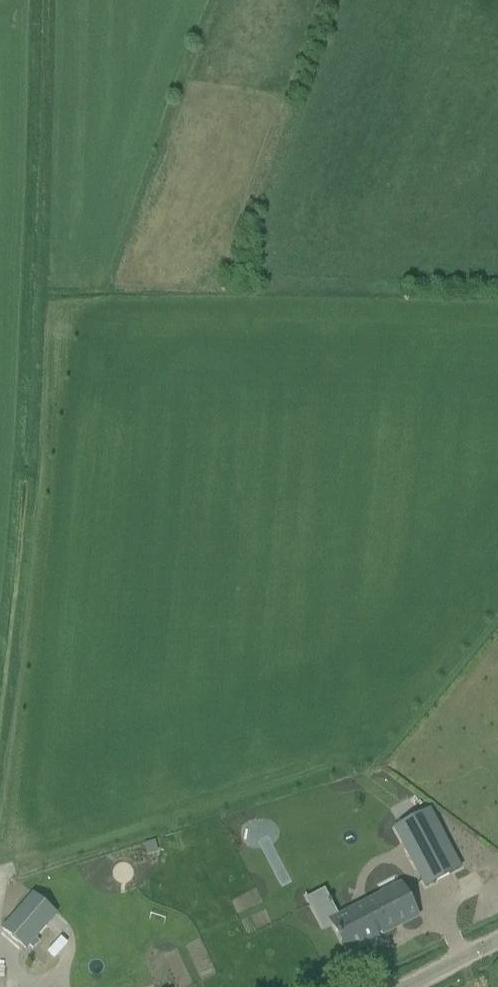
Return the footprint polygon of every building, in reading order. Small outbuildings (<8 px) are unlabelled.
[(430,810),(394,829),(425,888),(461,869),(430,810)] [(400,885),(330,922),(345,952),(416,915),(400,885)] [(34,894),(3,929),(27,950),(49,926),(45,923),(54,912),(34,894)]
